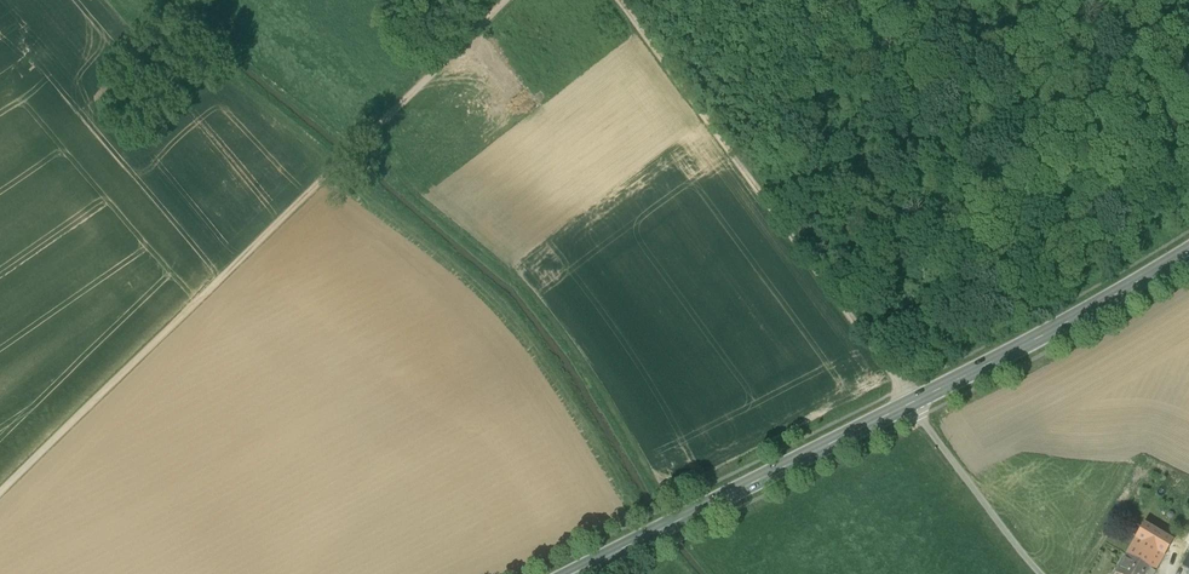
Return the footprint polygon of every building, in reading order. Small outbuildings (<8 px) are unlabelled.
[(1171,542),(1144,525),(1136,539),(1163,555),(1171,542)] [(1163,555),(1136,539),(1127,555),(1154,572),(1163,555)] [(1127,555),(1115,573),(1117,573),(1153,573),(1154,572),(1127,555)]
